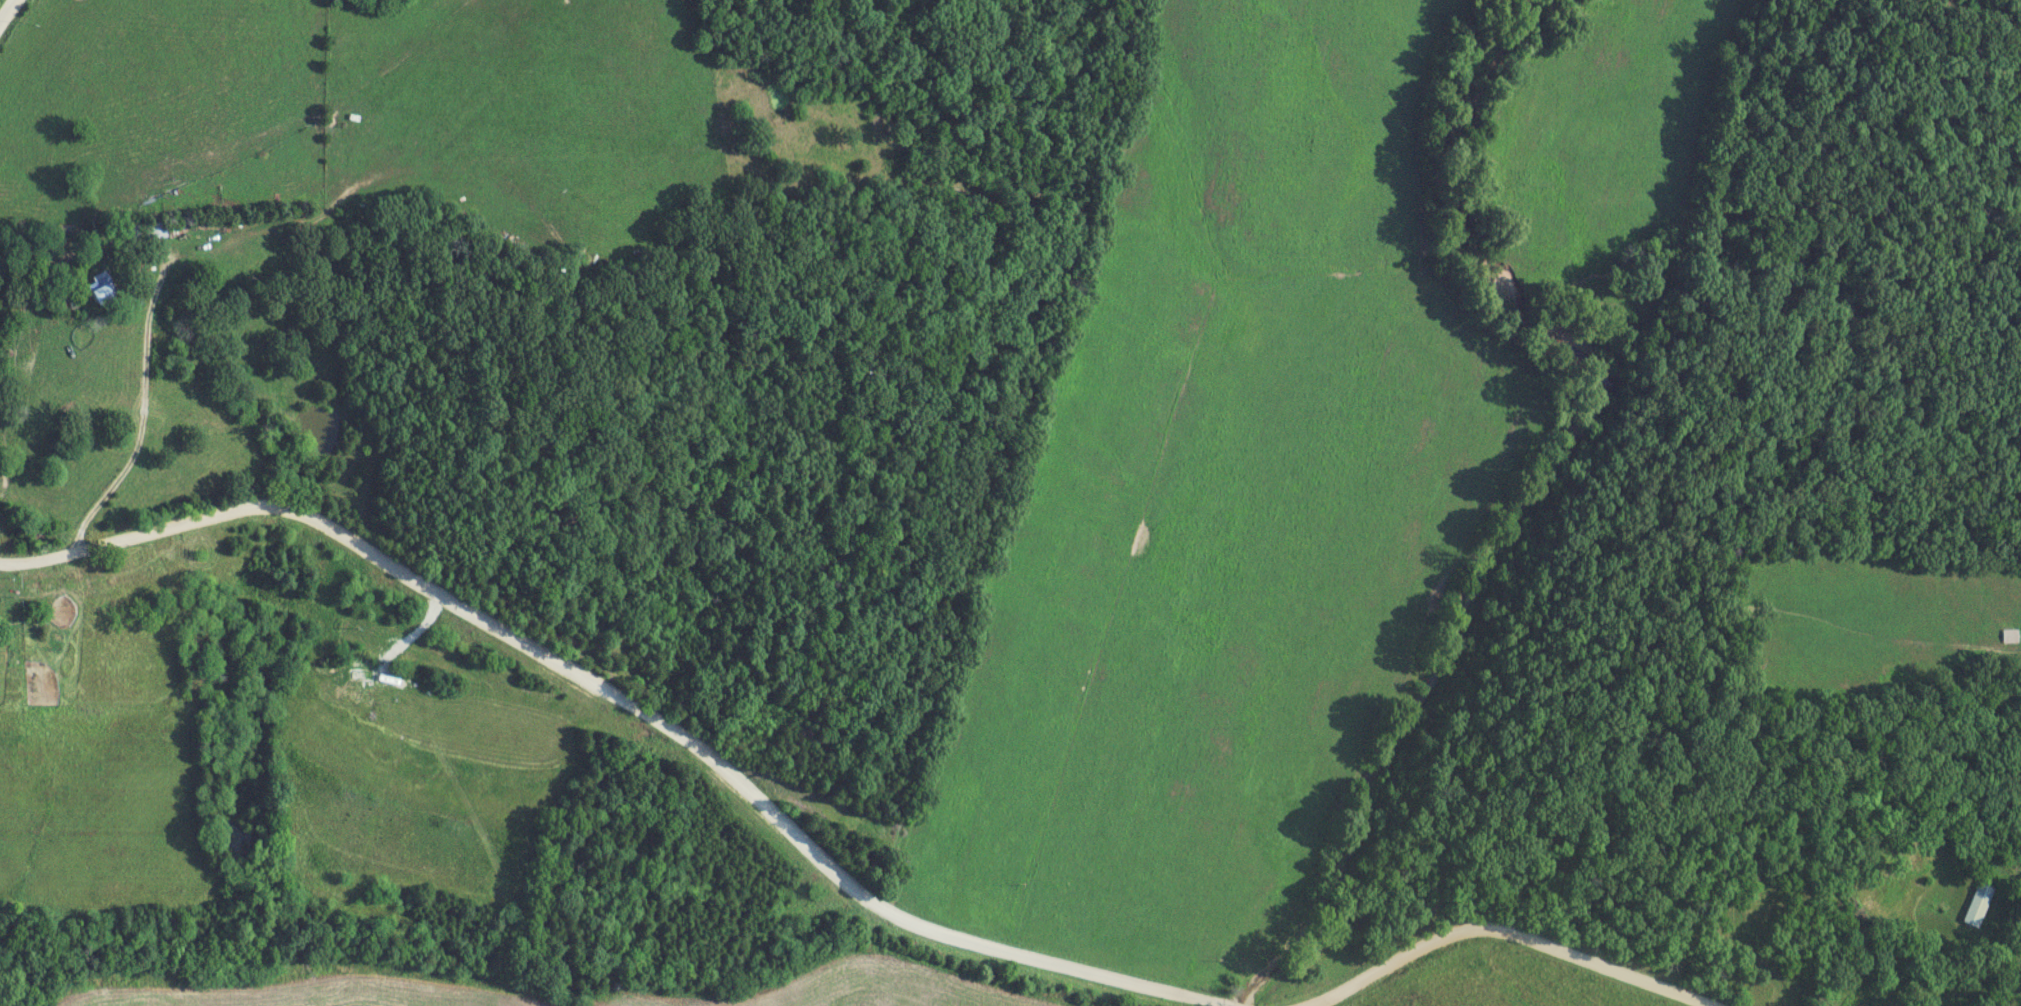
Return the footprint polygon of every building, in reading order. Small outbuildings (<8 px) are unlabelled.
[(99,306),(119,296),(106,272),(87,282),(99,306)] [(2018,644),(2018,630),(2002,630),(2002,644),(2018,644)] [(1995,887),(1979,880),(1963,922),(1978,928),(1995,887)]
